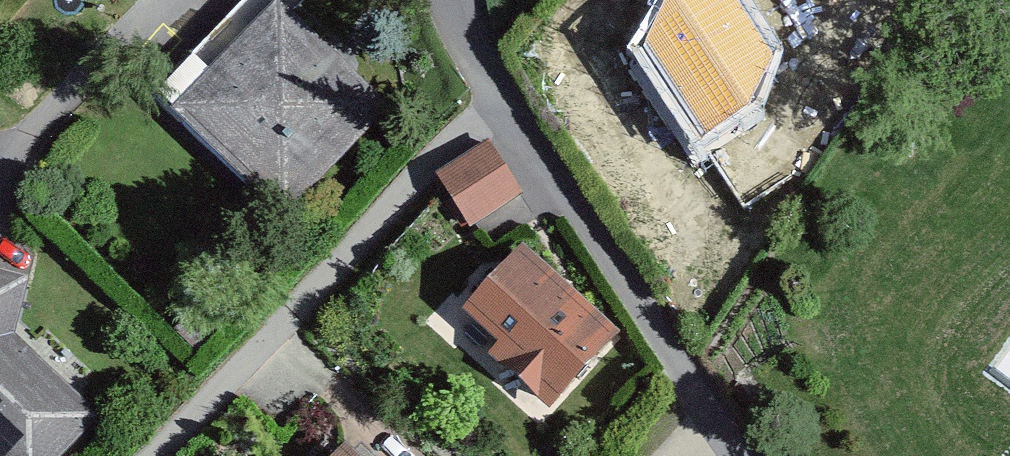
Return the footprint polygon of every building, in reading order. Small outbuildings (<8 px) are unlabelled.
[(277,0),(276,0),(168,113),(285,223),(393,109),(277,0)] [(741,0),(665,0),(648,48),(708,141),(755,110),(776,55),(741,0)] [(440,175),(473,227),(524,193),(492,141),(440,175)] [(522,251),(455,321),(552,414),(620,344),(522,251)] [(0,274),(0,455),(70,455),(97,430),(14,346),(31,283),(0,274)]
